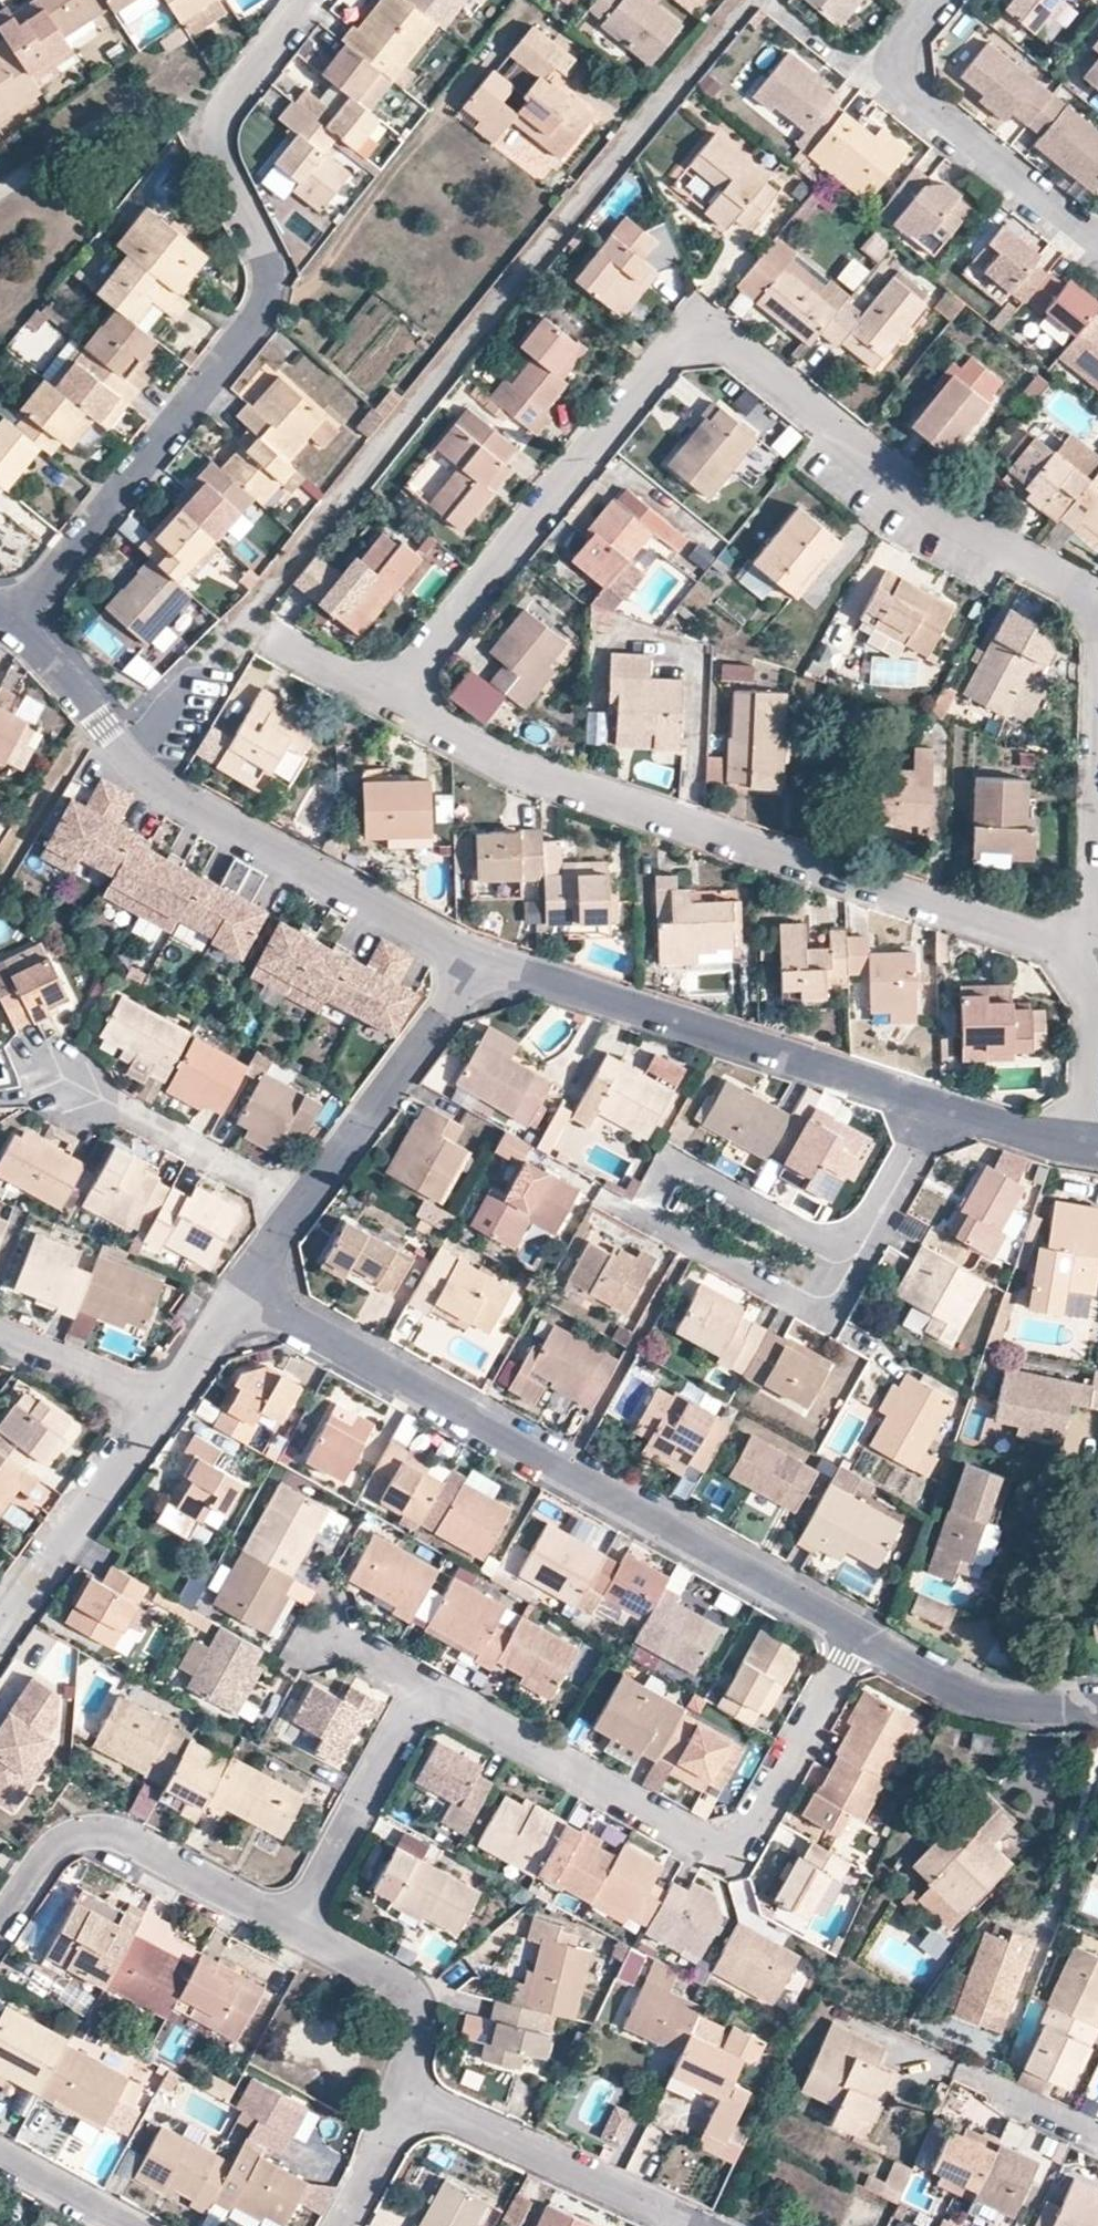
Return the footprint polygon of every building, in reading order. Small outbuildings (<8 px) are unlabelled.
[(11,13),(15,19),(16,19),(40,3),(39,3),(38,0),(30,0),(11,13)] [(62,36),(109,5),(105,0),(38,0),(39,3),(40,3),(62,36)] [(109,5),(112,11),(115,9),(129,0),(105,0),(109,5)] [(135,0),(129,0),(115,9),(112,11),(122,24),(141,11),(142,10),(135,0)] [(180,23),(213,0),(164,0),(180,23)] [(375,66),(395,82),(408,67),(439,27),(407,1),(406,0),(379,0),(356,28),(351,25),(340,39),(345,42),(375,66)] [(439,27),(446,32),(471,0),(408,0),(407,1),(439,27)] [(679,27),(645,0),(594,0),(583,14),(648,66),(679,27)] [(691,13),(702,0),(674,0),(691,13)] [(858,0),(846,0),(827,22),(799,0),(793,0),(832,31),(834,30),(857,1),(858,0)] [(827,22),(846,0),(799,0),(827,22)] [(1060,1),(1058,0),(1016,0),(1007,11),(1033,33),(1047,16),(1048,15),(1060,1)] [(1064,6),(1060,1),(1048,15),(1047,16),(1053,19),(1064,6)] [(52,68),(47,60),(68,46),(62,36),(40,3),(16,19),(15,19),(11,13),(7,6),(0,10),(0,33),(4,39),(32,80),(52,68)] [(498,131),(499,132),(512,116),(560,155),(594,114),(546,76),(554,65),(563,72),(574,58),(531,23),(510,51),(520,59),(507,75),(494,65),(463,103),(464,103),(498,131)] [(161,40),(168,50),(185,38),(179,28),(161,40)] [(32,80),(4,39),(0,42),(0,115),(38,90),(37,88),(36,87),(32,80)] [(351,98),(375,66),(345,42),(320,73),(342,90),(351,98)] [(1027,124),(1050,94),(986,42),(960,73),(984,92),(985,93),(1009,113),(1010,114),(1012,112),(1027,124)] [(809,81),(812,76),(783,53),(751,96),(764,108),(768,102),(818,140),(840,112),(827,102),(830,98),(809,81)] [(1082,77),(1097,90),(1097,56),(1082,77)] [(419,75),(408,67),(395,82),(405,90),(406,90),(419,75)] [(56,74),(52,68),(32,80),(36,87),(55,74),(56,74)] [(835,92),(812,76),(809,81),(830,98),(835,92)] [(351,98),(342,90),(330,108),(306,90),(295,104),(335,135),(354,149),(378,119),(351,98)] [(1005,120),(1010,114),(1009,113),(985,93),(984,92),(979,98),(1005,120)] [(1097,181),(1097,133),(1050,94),(1027,124),(1040,134),(1033,141),(1070,170),(1076,164),(1078,165),(1097,181)] [(276,165),(298,183),(326,205),(349,174),(322,153),(335,135),(295,104),(294,102),(278,120),(298,135),(275,164),(276,165)] [(483,154),(499,132),(498,131),(464,103),(463,103),(445,123),(446,124),(482,153),(483,154)] [(852,119),(851,121),(869,135),(877,126),(858,111),(852,119)] [(906,148),(877,126),(869,135),(851,121),(840,112),(818,140),(807,154),(838,179),(840,179),(859,176),(860,176),(874,187),(906,148)] [(763,183),(768,176),(713,132),(689,163),(721,189),(704,211),(725,228),(735,216),(748,227),(776,194),(763,183)] [(293,189),(298,183),(276,165),(275,164),(270,172),(292,190),(293,189)] [(1097,183),(1097,181),(1078,165),(1076,164),(1070,170),(1094,188),(1097,183)] [(922,227),(939,241),(965,208),(952,198),(956,194),(942,183),(937,189),(926,191),(925,185),(924,178),(913,169),(877,212),(903,233),(908,227),(914,227),(922,227)] [(873,188),(874,187),(860,176),(859,176),(840,179),(838,179),(864,200),(873,188)] [(937,189),(924,178),(925,185),(926,191),(937,189)] [(114,244),(126,254),(175,293),(205,256),(144,206),(114,244)] [(621,317),(645,285),(655,272),(640,259),(655,240),(642,229),(625,216),(575,279),(621,317)] [(640,259),(655,272),(681,260),(663,220),(642,229),(655,240),(640,259)] [(1026,294),(1042,273),(1031,263),(1037,255),(999,224),(971,260),(1009,290),(1021,300),(1026,294)] [(939,242),(939,241),(922,227),(914,227),(908,227),(903,233),(928,254),(929,252),(939,242)] [(863,248),(874,258),(883,247),(872,237),(863,248)] [(120,311),(126,316),(144,294),(157,305),(174,318),(187,302),(175,293),(126,254),(96,292),(113,305),(120,311)] [(837,280),(855,293),(870,273),(852,259),(837,280)] [(815,295),(802,285),(782,268),(757,300),(809,345),(819,332),(840,306),(848,297),(827,281),(823,286),(815,295)] [(1097,306),(1078,289),(1073,294),(1061,284),(1058,287),(1042,273),(1026,294),(1043,307),(1041,310),(1072,336),(1089,315),(1097,306)] [(810,275),(802,285),(815,295),(823,286),(810,275)] [(840,306),(819,332),(837,345),(849,330),(882,358),(925,304),(892,277),(858,319),(840,306)] [(1064,279),(1061,284),(1073,294),(1078,289),(1065,279),(1064,279)] [(653,291),(645,285),(621,317),(628,322),(653,291)] [(140,328),(157,305),(144,294),(126,316),(140,328)] [(113,305),(97,324),(98,324),(104,330),(120,311),(113,305)] [(24,322),(34,330),(45,315),(36,308),(24,322)] [(98,324),(97,324),(81,344),(83,346),(137,388),(147,376),(141,370),(135,365),(155,339),(140,328),(126,316),(120,311),(104,330),(98,324)] [(1089,315),(1072,336),(1054,359),(1097,394),(1097,322),(1089,315)] [(553,371),(575,342),(543,317),(520,346),(534,357),(511,386),(505,380),(491,398),(535,435),(549,416),(543,411),(566,383),(563,380),(553,371)] [(135,365),(141,370),(161,344),(155,339),(135,365)] [(576,340),(575,342),(553,371),(563,380),(587,348),(576,340)] [(137,388),(83,346),(53,386),(97,421),(118,394),(126,401),(137,388)] [(974,360),(958,379),(951,373),(909,424),(949,456),(990,405),(989,404),(1005,384),(974,360)] [(266,366),(240,395),(245,399),(271,370),(266,366)] [(327,419),(271,370),(245,399),(240,395),(234,390),(221,405),(237,419),(288,464),(327,419)] [(1039,375),(1025,392),(1036,401),(1050,384),(1039,375)] [(14,426),(44,449),(55,458),(66,444),(74,435),(81,441),(97,421),(53,386),(42,377),(18,407),(25,412),(14,426)] [(383,419),(400,399),(390,391),(373,411),(383,419)] [(125,402),(126,401),(118,394),(97,421),(105,427),(125,402)] [(679,440),(682,443),(687,446),(704,425),(701,422),(715,403),(711,401),(696,418),(696,419),(679,439),(679,440)] [(687,446),(682,443),(666,464),(707,496),(728,469),(752,440),(755,436),(715,403),(701,422),(704,425),(687,446)] [(483,485),(501,462),(514,446),(468,408),(436,448),(458,467),(428,505),(459,530),(491,491),(483,485)] [(366,439),(383,419),(373,411),(357,431),(366,439)] [(44,449),(14,426),(2,416),(0,418),(0,484),(10,493),(44,449)] [(258,506),(292,467),(288,464),(237,419),(203,458),(211,465),(250,499),(258,506)] [(340,430),(327,419),(306,442),(319,454),(340,430)] [(74,450),(81,441),(74,435),(66,444),(74,450)] [(1045,500),(1039,506),(1056,521),(1060,516),(1089,481),(1035,437),(1008,470),(1045,500)] [(508,469),(501,462),(483,485),(491,491),(508,469)] [(250,499),(211,465),(173,507),(178,512),(211,540),(213,542),(250,499)] [(1037,505),(1039,506),(1045,500),(1008,470),(1001,477),(1037,505)] [(1097,533),(1097,471),(1089,481),(1060,516),(1075,530),(1082,521),(1084,522),(1097,533)] [(570,557),(605,586),(650,529),(612,499),(582,533),(587,537),(570,557)] [(819,552),(826,558),(840,541),(797,506),(752,562),(788,591),(789,590),(819,552)] [(173,507),(156,527),(161,531),(178,512),(173,507)] [(161,531),(156,527),(136,550),(149,561),(174,582),(211,540),(178,512),(161,531)] [(1084,522),(1082,521),(1075,530),(1097,548),(1097,533),(1084,522)] [(395,587),(396,588),(420,557),(400,541),(396,545),(381,533),(359,560),(354,556),(317,603),(333,616),(334,615),(340,609),(357,622),(358,622),(388,584),(395,587)] [(694,549),(702,555),(711,544),(703,537),(694,549)] [(795,597),(826,558),(819,552),(789,590),(788,591),(795,597)] [(186,593),(174,582),(149,561),(105,612),(146,648),(191,597),(186,593)] [(235,579),(246,589),(255,578),(244,568),(235,579)] [(861,615),(928,651),(953,606),(887,569),(861,615)] [(364,628),(396,588),(395,587),(388,584),(358,622),(357,622),(340,609),(334,615),(333,616),(358,636),(363,629),(364,628)] [(546,664),(547,664),(564,641),(524,609),(489,653),(504,664),(510,670),(496,687),(522,709),(537,692),(536,692),(530,687),(529,687),(546,664)] [(1035,660),(1045,665),(1053,650),(1011,628),(1004,641),(993,636),(963,693),(1005,715),(1007,712),(1027,723),(1047,685),(1037,680),(1027,674),(1035,660)] [(125,671),(146,684),(159,665),(138,651),(125,671)] [(617,701),(616,712),(615,732),(659,735),(659,746),(678,747),(681,679),(649,678),(649,656),(610,653),(607,698),(617,700),(617,701)] [(1037,680),(1045,665),(1035,660),(1027,674),(1037,680)] [(495,687),(496,687),(510,670),(504,664),(489,682),(495,687)] [(555,670),(547,664),(546,664),(529,687),(530,687),(536,692),(537,692),(555,670)] [(754,683),(753,664),(720,665),(721,684),(754,683)] [(265,766),(271,770),(285,747),(299,755),(312,732),(271,708),(277,698),(261,689),(215,765),(252,787),(265,766)] [(777,740),(783,740),(784,692),(734,689),(733,737),(728,737),(726,781),(749,782),(749,786),(775,787),(777,740)] [(4,764),(24,723),(7,713),(15,698),(0,690),(0,762),(4,764)] [(607,710),(616,712),(617,701),(617,700),(607,698),(607,710)] [(615,744),(659,746),(659,735),(615,732),(615,744)] [(783,741),(783,740),(777,740),(775,787),(781,787),(783,741)] [(876,820),(928,822),(932,749),(912,747),(912,769),(877,767),(877,780),(850,780),(848,833),(875,835),(876,820)] [(708,756),(706,784),(723,785),(725,758),(708,756)] [(1006,851),(1006,856),(1033,857),(1034,826),(1033,826),(1025,826),(1025,814),(1026,778),(975,775),(971,861),(980,861),(980,850),(982,850),(1006,851)] [(81,856),(119,786),(103,778),(88,805),(73,798),(42,855),(73,871),(81,856)] [(363,835),(387,835),(388,835),(432,833),(429,779),(361,781),(363,835)] [(135,794),(119,786),(81,856),(115,874),(137,833),(119,822),(135,794)] [(1035,814),(1025,814),(1025,826),(1033,826),(1034,826),(1035,814)] [(543,877),(542,841),(541,830),(474,833),(476,879),(520,878),(543,877)] [(154,841),(137,833),(115,874),(104,894),(139,913),(168,857),(150,848),(154,841)] [(432,844),(432,833),(388,835),(387,835),(386,846),(430,844),(432,844)] [(560,874),(559,864),(558,840),(542,841),(543,877),(545,922),(579,921),(580,921),(607,919),(608,919),(607,872),(560,874)] [(1006,861),(1006,856),(1006,851),(982,850),(980,850),(980,861),(1006,861)] [(139,913),(172,931),(180,916),(202,876),(183,866),(187,859),(171,851),(168,857),(139,913)] [(214,934),(252,865),(236,856),(221,884),(203,874),(202,876),(180,916),(214,934)] [(560,864),(559,864),(560,874),(607,872),(606,865),(606,864),(560,864)] [(267,874),(252,865),(214,934),(211,939),(242,956),(267,909),(252,901),(267,874)] [(658,951),(696,951),(716,950),(716,946),(734,945),(733,900),(691,902),(689,889),(676,889),(675,874),(654,874),(658,951)] [(608,931),(607,919),(580,921),(579,921),(579,932),(580,932),(607,931),(608,931)] [(251,974),(285,993),(314,938),(317,932),(302,923),(298,930),(280,920),(251,974)] [(546,942),(545,922),(536,922),(536,942),(546,942)] [(846,972),(845,937),(845,930),(828,931),(830,949),(805,949),(804,923),(778,923),(781,987),(800,988),(800,998),(824,997),(824,973),(846,972)] [(946,934),(935,931),(936,956),(946,955),(946,934)] [(327,997),(360,1015),(398,945),(382,937),(367,965),(349,955),(327,997)] [(890,1004),(916,1002),(916,988),(922,987),(922,974),(916,974),(915,952),(869,954),(867,937),(845,937),(846,972),(869,972),(871,1005),(888,1004),(890,1004)] [(285,993),(319,1011),(327,997),(349,955),(352,950),(336,942),(332,948),(314,938),(285,993)] [(413,954),(398,945),(360,1015),(395,1033),(417,991),(399,981),(413,954)] [(698,962),(696,951),(658,951),(657,962),(660,962),(698,962)] [(734,952),(702,953),(702,963),(734,962),(734,952)] [(66,994),(49,958),(12,975),(6,962),(0,964),(0,998),(15,1028),(32,1020),(34,1024),(50,1016),(49,1012),(45,1004),(66,994)] [(959,986),(959,996),(983,995),(985,1001),(1011,1000),(1011,999),(1011,984),(985,985),(959,986)] [(70,1002),(66,994),(45,1004),(49,1012),(69,1002),(70,1002)] [(101,1034),(125,1047),(154,1061),(154,1062),(149,1072),(165,1080),(189,1031),(121,995),(101,1034)] [(1011,1008),(1011,1000),(985,1001),(983,995),(959,996),(961,1042),(962,1042),(983,1042),(984,1042),(984,1050),(1013,1049),(1046,1048),(1044,1012),(1030,1012),(1031,1007),(1011,1008)] [(917,1012),(916,1002),(890,1004),(888,1004),(888,1014),(917,1013),(917,1012)] [(482,1042),(511,1059),(519,1045),(490,1028),(482,1042)] [(172,1084),(206,1102),(224,1111),(246,1069),(247,1066),(194,1038),(171,1084),(172,1084)] [(459,1084),(530,1124),(553,1082),(511,1059),(482,1042),(459,1084)] [(1014,1058),(1013,1049),(984,1050),(984,1042),(983,1042),(962,1042),(961,1042),(963,1060),(985,1059),(1014,1058)] [(119,1057),(149,1072),(154,1062),(154,1061),(125,1047),(119,1057)] [(260,1076),(263,1072),(266,1065),(283,1073),(287,1065),(256,1048),(247,1066),(246,1069),(260,1076)] [(612,1049),(608,1054),(609,1055),(622,1062),(625,1057),(612,1049)] [(668,1060),(655,1053),(649,1064),(651,1070),(658,1074),(655,1080),(674,1090),(686,1068),(669,1059),(668,1060)] [(655,1080),(644,1074),(642,1078),(620,1067),(622,1062),(609,1055),(608,1054),(573,1117),(585,1125),(595,1109),(648,1137),(674,1090),(655,1080)] [(644,1074),(622,1062),(620,1067),(642,1078),(644,1074)] [(251,1126),(280,1141),(287,1128),(304,1137),(321,1103),(263,1072),(260,1076),(238,1119),(251,1126)] [(776,1146),(793,1116),(777,1107),(753,1094),(727,1080),(704,1123),(769,1159),(776,1146)] [(206,1103),(206,1102),(172,1084),(171,1084),(169,1089),(204,1108),(206,1103)] [(878,1143),(851,1128),(845,1137),(831,1129),(835,1120),(838,1116),(817,1105),(810,1117),(796,1110),(793,1116),(776,1146),(792,1154),(788,1160),(814,1174),(808,1185),(835,1199),(849,1172),(859,1177),(878,1143)] [(430,1108),(420,1126),(426,1128),(398,1179),(439,1202),(469,1150),(456,1142),(464,1127),(430,1108)] [(552,1156),(573,1117),(558,1110),(537,1148),(552,1156)] [(851,1128),(835,1120),(831,1129),(845,1137),(851,1128)] [(761,1173),(769,1159),(704,1123),(696,1138),(761,1173)] [(390,1174),(398,1179),(426,1128),(420,1126),(417,1124),(390,1174)] [(280,1142),(280,1141),(251,1126),(250,1127),(246,1135),(275,1151),(280,1142)] [(22,1138),(22,1139),(39,1148),(40,1149),(44,1141),(26,1132),(25,1131),(22,1138)] [(507,1131),(495,1152),(520,1165),(532,1145),(507,1131)] [(22,1139),(16,1136),(0,1166),(0,1174),(63,1207),(87,1164),(44,1141),(40,1149),(39,1148),(22,1139)] [(129,1159),(133,1152),(116,1144),(86,1202),(102,1211),(103,1210),(108,1202),(109,1202),(137,1218),(141,1212),(155,1219),(171,1186),(159,1180),(160,1175),(145,1167),(144,1167),(129,1159)] [(133,1153),(133,1152),(129,1159),(144,1167),(145,1167),(148,1161),(133,1153)] [(1005,1154),(996,1170),(1016,1182),(1028,1161),(1005,1154)] [(782,1171),(808,1185),(814,1174),(788,1160),(782,1171)] [(473,1226),(509,1246),(526,1215),(529,1209),(560,1227),(580,1192),(528,1162),(509,1196),(494,1189),(473,1226)] [(989,1166),(963,1212),(968,1215),(956,1237),(992,1257),(1005,1235),(999,1232),(1011,1212),(1025,1187),(1016,1182),(996,1170),(989,1166)] [(207,1204),(211,1192),(195,1183),(190,1194),(173,1184),(171,1186),(155,1219),(147,1235),(144,1240),(160,1249),(164,1242),(168,1234),(192,1247),(188,1255),(208,1266),(238,1211),(236,1205),(219,1196),(214,1208),(207,1204)] [(219,1196),(211,1192),(207,1204),(214,1208),(219,1196)] [(458,1218),(425,1200),(417,1216),(449,1234),(458,1218)] [(134,1227),(137,1218),(109,1202),(108,1202),(103,1210),(102,1211),(134,1227)] [(1090,1294),(1097,1243),(1097,1210),(1050,1204),(1043,1250),(1038,1250),(1030,1309),(1057,1314),(1062,1290),(1090,1294)] [(557,1235),(560,1227),(529,1209),(526,1215),(509,1246),(516,1250),(532,1221),(557,1235)] [(134,1228),(147,1235),(155,1219),(141,1212),(137,1218),(134,1227),(133,1228),(134,1228)] [(950,1233),(956,1237),(968,1215),(963,1212),(950,1233)] [(1011,1212),(999,1232),(1005,1235),(1014,1240),(1026,1220),(1011,1212)] [(349,1222),(329,1261),(352,1273),(356,1266),(380,1281),(377,1288),(394,1297),(416,1259),(349,1222)] [(78,1308),(93,1272),(75,1266),(81,1249),(35,1231),(13,1286),(39,1295),(41,1288),(61,1297),(59,1303),(57,1309),(75,1315),(78,1308)] [(164,1242),(188,1255),(192,1247),(168,1234),(164,1242)] [(637,1259),(622,1250),(618,1257),(611,1254),(590,1243),(570,1281),(596,1296),(627,1313),(656,1261),(641,1252),(637,1259)] [(919,1245),(911,1262),(915,1265),(897,1297),(897,1298),(929,1316),(921,1332),(946,1345),(982,1280),(919,1245)] [(615,1246),(611,1254),(618,1257),(622,1250),(615,1246)] [(441,1248),(436,1257),(454,1267),(459,1259),(442,1249),(441,1248)] [(102,1308),(129,1318),(150,1326),(166,1281),(99,1256),(93,1272),(78,1308),(98,1315),(99,1315),(102,1308)] [(514,1289),(459,1259),(454,1267),(436,1257),(411,1301),(432,1312),(434,1310),(438,1301),(473,1320),(491,1330),(514,1289)] [(348,1281),(352,1273),(329,1261),(328,1261),(324,1268),(348,1281)] [(892,1295),(897,1298),(897,1297),(915,1265),(911,1262),(892,1295)] [(352,1273),(377,1288),(380,1281),(356,1266),(352,1273)] [(593,1300),(596,1296),(570,1281),(567,1286),(593,1300)] [(748,1368),(768,1333),(742,1318),(713,1301),(717,1294),(701,1285),(675,1331),(720,1356),(730,1338),(742,1345),(735,1360),(748,1368)] [(39,1295),(59,1303),(61,1297),(41,1288),(39,1295)] [(999,1348),(1017,1297),(1004,1293),(986,1345),(999,1348)] [(746,1310),(717,1294),(713,1301),(742,1318),(746,1310)] [(469,1329),(473,1320),(438,1301),(434,1310),(469,1329)] [(125,1325),(129,1318),(102,1308),(99,1315),(98,1315),(125,1325)] [(533,1368),(557,1381),(580,1394),(577,1400),(592,1409),(618,1362),(554,1327),(541,1350),(532,1346),(512,1384),(536,1398),(542,1388),(544,1384),(529,1375),(533,1368)] [(800,1356),(803,1349),(787,1340),(784,1343),(768,1333),(748,1368),(746,1372),(806,1405),(826,1371),(800,1356)] [(829,1363),(803,1349),(800,1356),(826,1371),(829,1363)] [(1018,1422),(1019,1417),(1062,1427),(1069,1402),(1088,1406),(1097,1409),(1097,1372),(1097,1371),(1093,1387),(1005,1366),(994,1417),(1018,1422)] [(271,1435),(289,1401),(272,1391),(279,1380),(261,1370),(235,1372),(229,1383),(236,1387),(225,1409),(220,1407),(210,1427),(243,1445),(253,1425),(271,1435)] [(904,1374),(896,1390),(898,1391),(891,1405),(895,1406),(890,1416),(886,1414),(885,1414),(869,1445),(925,1476),(934,1458),(924,1451),(951,1400),(904,1374)] [(296,1389),(279,1380),(272,1391),(289,1401),(296,1389)] [(552,1388),(577,1400),(580,1394),(557,1381),(552,1388)] [(217,1405),(220,1407),(225,1409),(236,1387),(229,1383),(217,1405)] [(878,1410),(885,1414),(886,1414),(890,1416),(895,1406),(891,1405),(898,1391),(896,1390),(891,1387),(878,1410)] [(687,1465),(689,1462),(704,1470),(730,1424),(714,1416),(698,1407),(675,1394),(673,1399),(657,1390),(635,1432),(649,1440),(647,1444),(651,1446),(661,1452),(687,1465)] [(22,1391),(14,1402),(15,1403),(34,1416),(41,1406),(42,1405),(22,1391)] [(706,1391),(698,1407),(714,1416),(723,1401),(706,1391)] [(14,1402),(0,1423),(0,1450),(22,1466),(33,1453),(41,1459),(60,1433),(69,1419),(45,1401),(42,1405),(41,1406),(34,1416),(15,1403),(14,1402)] [(354,1414),(349,1424),(345,1432),(324,1421),(303,1458),(342,1479),(372,1425),(354,1414)] [(327,1414),(324,1421),(345,1432),(349,1424),(327,1414)] [(396,1438),(408,1444),(419,1421),(407,1415),(396,1438)] [(1059,1442),(1062,1427),(1019,1417),(1018,1422),(1016,1431),(1059,1442)] [(65,1437),(60,1433),(41,1459),(47,1463),(65,1437)] [(174,1470),(184,1476),(191,1480),(184,1494),(176,1508),(199,1521),(203,1524),(211,1508),(227,1515),(245,1483),(212,1464),(219,1449),(193,1435),(174,1470)] [(728,1474),(747,1485),(779,1502),(795,1511),(816,1473),(750,1436),(728,1474)] [(418,1520),(438,1483),(421,1473),(399,1461),(401,1455),(404,1449),(387,1441),(370,1471),(388,1480),(378,1499),(418,1520)] [(682,1474),(687,1465),(661,1452),(651,1446),(647,1444),(643,1452),(682,1474)] [(19,1487),(27,1493),(39,1478),(22,1466),(0,1450),(0,1492),(9,1480),(19,1487)] [(424,1466),(401,1455),(399,1461),(421,1473),(424,1466)] [(800,1536),(819,1547),(824,1536),(847,1549),(878,1565),(901,1523),(849,1494),(859,1476),(839,1465),(800,1536)] [(963,1465),(925,1576),(948,1584),(953,1574),(962,1578),(967,1564),(968,1565),(979,1569),(986,1565),(996,1535),(993,1528),(1001,1504),(1009,1481),(963,1465)] [(438,1483),(418,1520),(481,1554),(506,1507),(461,1482),(463,1478),(446,1469),(438,1483)] [(176,1489),(184,1494),(191,1480),(184,1476),(176,1489)] [(19,1487),(9,1480),(0,1492),(0,1514),(19,1487)] [(304,1522),(312,1526),(322,1509),(273,1483),(237,1550),(285,1576),(294,1561),(286,1556),(304,1522)] [(775,1509),(779,1502),(747,1485),(743,1491),(775,1509)] [(199,1521),(176,1508),(167,1503),(156,1523),(188,1541),(199,1521)] [(310,1531),(335,1544),(347,1522),(322,1509),(312,1526),(310,1531)] [(310,1531),(312,1526),(304,1522),(286,1556),(294,1561),(310,1531)] [(582,1585),(600,1553),(582,1543),(577,1551),(557,1541),(562,1532),(542,1522),(514,1573),(571,1604),(582,1585)] [(582,1543),(562,1532),(557,1541),(577,1551),(582,1543)] [(391,1613),(407,1621),(408,1619),(425,1588),(434,1571),(370,1536),(347,1579),(395,1605),(391,1613)] [(841,1559),(847,1549),(824,1536),(819,1547),(841,1559)] [(285,1576),(237,1550),(208,1603),(253,1627),(273,1590),(280,1594),(281,1592),(289,1578),(285,1576)] [(582,1585),(571,1604),(586,1611),(591,1602),(596,1593),(625,1609),(640,1617),(657,1585),(664,1573),(621,1551),(616,1561),(600,1553),(582,1585)] [(974,1582),(979,1569),(968,1565),(962,1578),(964,1578),(974,1582)] [(189,1611),(208,1577),(190,1567),(171,1602),(175,1604),(189,1611)] [(65,1625),(112,1650),(145,1588),(110,1568),(101,1585),(89,1580),(65,1625)] [(491,1660),(515,1616),(448,1579),(439,1595),(423,1624),(474,1652),(470,1659),(487,1668),(491,1660)] [(687,1667),(710,1627),(688,1615),(690,1610),(671,1599),(674,1594),(657,1585),(640,1617),(629,1637),(687,1667)] [(408,1619),(422,1626),(423,1624),(439,1595),(425,1588),(408,1619)] [(273,1590),(253,1627),(270,1635),(290,1597),(281,1592),(280,1594),(273,1590)] [(154,1593),(150,1601),(171,1612),(175,1604),(171,1602),(154,1593)] [(620,1618),(625,1609),(596,1593),(591,1602),(620,1618)] [(946,1627),(950,1613),(912,1600),(908,1614),(946,1627)] [(175,1604),(171,1612),(184,1619),(189,1611),(175,1604)] [(713,1622),(690,1610),(688,1615),(710,1627),(713,1622)] [(515,1616),(491,1660),(518,1674),(549,1691),(573,1646),(516,1615),(515,1616)] [(474,1652),(423,1624),(422,1626),(419,1632),(470,1659),(474,1652)] [(742,1722),(751,1706),(767,1677),(778,1683),(779,1684),(796,1653),(755,1630),(713,1706),(742,1722)] [(240,1718),(249,1702),(243,1698),(259,1668),(266,1653),(226,1632),(193,1692),(240,1718)] [(336,1667),(326,1671),(328,1678),(338,1675),(336,1667)] [(265,1671),(259,1668),(243,1698),(249,1702),(265,1671)] [(544,1698),(549,1691),(518,1674),(514,1682),(544,1698)] [(655,1756),(678,1713),(681,1708),(666,1700),(662,1706),(643,1695),(646,1689),(618,1674),(589,1726),(608,1736),(609,1734),(638,1751),(637,1753),(653,1761),(655,1756)] [(763,1713),(779,1684),(778,1683),(767,1677),(751,1706),(763,1713)] [(8,1793),(30,1759),(39,1765),(52,1744),(44,1739),(54,1724),(56,1694),(32,1678),(0,1725),(0,1787),(8,1793)] [(353,1708),(362,1712),(367,1715),(375,1702),(345,1685),(339,1698),(309,1683),(290,1719),(320,1734),(312,1749),(336,1761),(355,1726),(347,1722),(353,1708)] [(666,1700),(646,1689),(643,1695),(662,1706),(666,1700)] [(834,1754),(836,1755),(882,1779),(913,1721),(866,1693),(834,1754)] [(163,1786),(185,1744),(166,1733),(170,1725),(116,1696),(95,1739),(147,1766),(143,1775),(163,1786)] [(355,1726),(362,1712),(353,1708),(347,1722),(355,1726)] [(729,1741),(678,1713),(655,1756),(670,1764),(705,1783),(729,1741)] [(940,1720),(937,1745),(953,1748),(968,1750),(966,1767),(996,1772),(1000,1738),(950,1729),(950,1721),(940,1720)] [(631,1762),(637,1753),(638,1751),(609,1734),(608,1736),(603,1746),(631,1762)] [(91,1747),(143,1775),(147,1766),(95,1739),(91,1747)] [(204,1803),(223,1767),(206,1758),(209,1752),(187,1740),(185,1744),(163,1786),(156,1800),(178,1812),(181,1808),(197,1817),(204,1803)] [(472,1814),(489,1781),(475,1774),(480,1766),(434,1742),(413,1782),(472,1814)] [(882,1779),(836,1755),(817,1795),(812,1793),(801,1815),(839,1836),(863,1791),(874,1796),(883,1780),(882,1779)] [(229,1756),(223,1767),(204,1803),(222,1813),(225,1806),(280,1835),(301,1795),(229,1756)] [(39,1765),(30,1759),(8,1793),(0,1787),(0,1804),(11,1811),(41,1767),(39,1765)] [(701,1790),(705,1783),(670,1764),(666,1772),(701,1790)] [(927,1808),(931,1798),(918,1791),(913,1801),(927,1808)] [(992,1883),(1010,1864),(992,1845),(1013,1823),(983,1793),(912,1867),(934,1888),(962,1915),(992,1883)] [(534,1878),(562,1824),(530,1808),(525,1815),(517,1811),(500,1802),(475,1847),(534,1878)] [(521,1803),(517,1811),(525,1815),(530,1808),(521,1803)] [(562,1824),(534,1878),(562,1894),(564,1889),(589,1903),(613,1857),(596,1848),(575,1838),(577,1832),(562,1824)] [(579,1829),(577,1832),(575,1838),(596,1848),(599,1840),(579,1829)] [(647,1925),(659,1901),(646,1893),(651,1883),(661,1864),(621,1842),(613,1857),(589,1903),(622,1920),(626,1913),(647,1925)] [(774,1899),(809,1919),(832,1876),(844,1881),(852,1864),(810,1842),(802,1858),(796,1855),(774,1899)] [(373,1887),(457,1930),(478,1889),(394,1844),(373,1887)] [(746,1880),(732,1882),(736,1910),(750,1908),(746,1880)] [(670,1882),(665,1890),(659,1901),(647,1925),(641,1935),(677,1954),(680,1948),(697,1956),(717,1918),(710,1892),(689,1881),(685,1889),(670,1882)] [(665,1890),(651,1883),(646,1893),(659,1901),(665,1890)] [(81,1889),(73,1904),(114,1926),(122,1912),(82,1890),(81,1889)] [(104,1985),(131,1936),(114,1926),(73,1904),(45,1955),(76,1971),(104,1985)] [(131,1936),(139,1921),(122,1912),(114,1926),(131,1936)] [(770,1951),(775,1940),(735,1919),(736,1921),(711,1965),(773,1999),(793,1962),(770,1951)] [(131,1936),(148,1945),(192,1969),(201,1953),(139,1921),(131,1936)] [(935,1929),(922,1945),(940,1958),(953,1942),(935,1929)] [(1006,1941),(984,1933),(954,2013),(1000,2031),(1034,1939),(1010,1930),(1006,1941)] [(537,1958),(532,1979),(526,2006),(543,2009),(572,2016),(588,1947),(531,1933),(526,1955),(537,1958)] [(131,1936),(104,1985),(165,2019),(171,2007),(192,1969),(148,1945),(131,1936)] [(622,1959),(629,1944),(618,1938),(611,1953),(622,1959)] [(799,1953),(775,1940),(770,1951),(793,1962),(799,1953)] [(1050,2001),(1097,2024),(1097,1954),(1077,1943),(1050,2001)] [(215,1967),(217,1962),(201,1953),(192,1969),(171,2007),(234,2040),(258,1996),(227,1980),(229,1975),(215,1967)] [(232,1970),(217,1962),(215,1967),(229,1975),(227,1980),(258,1996),(262,1987),(232,1970)] [(83,2025),(104,1985),(76,1971),(54,2010),(76,2021),(83,2025)] [(515,1976),(509,2002),(526,2006),(532,1979),(515,1976)] [(679,2052),(690,2029),(700,2008),(641,1981),(621,2024),(679,2052)] [(543,2009),(526,2006),(509,2002),(496,1999),(492,2019),(497,2021),(493,2041),(487,2039),(483,2058),(519,2067),(522,2051),(543,2055),(548,2034),(537,2031),(543,2009)] [(1050,2001),(1040,2020),(1044,2022),(1022,2063),(1066,2084),(1087,2043),(1090,2044),(1097,2028),(1097,2024),(1050,2001)] [(63,2045),(66,2040),(2,2006),(0,2010),(0,2083),(4,2076),(36,2095),(63,2045)] [(492,2019),(487,2039),(493,2041),(497,2021),(492,2019)] [(883,2047),(829,2023),(799,2089),(835,2106),(828,2123),(852,2133),(859,2117),(868,2121),(877,2101),(874,2100),(863,2094),(867,2086),(883,2047)] [(716,2042),(690,2029),(679,2052),(662,2087),(687,2099),(692,2085),(718,2097),(695,2147),(732,2164),(746,2134),(762,2099),(729,2083),(742,2055),(756,2061),(766,2039),(734,2024),(730,2032),(723,2027),(716,2042)] [(126,2079),(63,2045),(36,2095),(51,2102),(54,2096),(103,2123),(126,2079)] [(209,2075),(201,2089),(225,2103),(233,2088),(209,2075)] [(251,2079),(235,2108),(255,2119),(285,2135),(288,2137),(304,2108),(251,2079)] [(879,2091),(867,2086),(863,2094),(874,2100),(879,2091)] [(25,2140),(55,2148),(63,2113),(33,2106),(25,2140)] [(244,2139),(275,2154),(285,2135),(255,2119),(244,2139)] [(349,2157),(360,2126),(345,2120),(334,2151),(349,2157)] [(80,2166),(97,2136),(74,2123),(57,2154),(80,2166)] [(963,2126),(960,2134),(976,2142),(980,2134),(963,2126)] [(214,2194),(229,2166),(158,2128),(133,2174),(162,2189),(165,2182),(191,2197),(188,2204),(204,2213),(214,2194)] [(969,2201),(997,2142),(980,2134),(976,2142),(960,2134),(947,2128),(935,2152),(922,2146),(914,2163),(940,2174),(935,2185),(969,2201)] [(1050,2156),(1061,2162),(1069,2145),(1058,2141),(1050,2156)] [(969,2201),(966,2208),(1003,2225),(1005,2225),(1036,2161),(997,2142),(969,2201)] [(239,2147),(229,2166),(214,2194),(232,2203),(235,2199),(277,2220),(285,2224),(296,2204),(320,2217),(336,2189),(307,2184),(239,2147)] [(879,2196),(896,2204),(911,2170),(895,2163),(879,2196)] [(417,2225),(471,2225),(484,2203),(442,2179),(417,2225)] [(1075,2180),(1061,2210),(1043,2201),(1031,2225),(1097,2225),(1097,2204),(1091,2200),(1096,2189),(1075,2180)] [(173,2187),(165,2182),(162,2189),(170,2193),(173,2187)] [(513,2225),(518,2225),(531,2202),(515,2194),(501,2219),(513,2225)] [(277,2220),(235,2199),(232,2203),(272,2225),(274,2225),(277,2220)] [(548,2205),(538,2225),(594,2225),(548,2205)]
